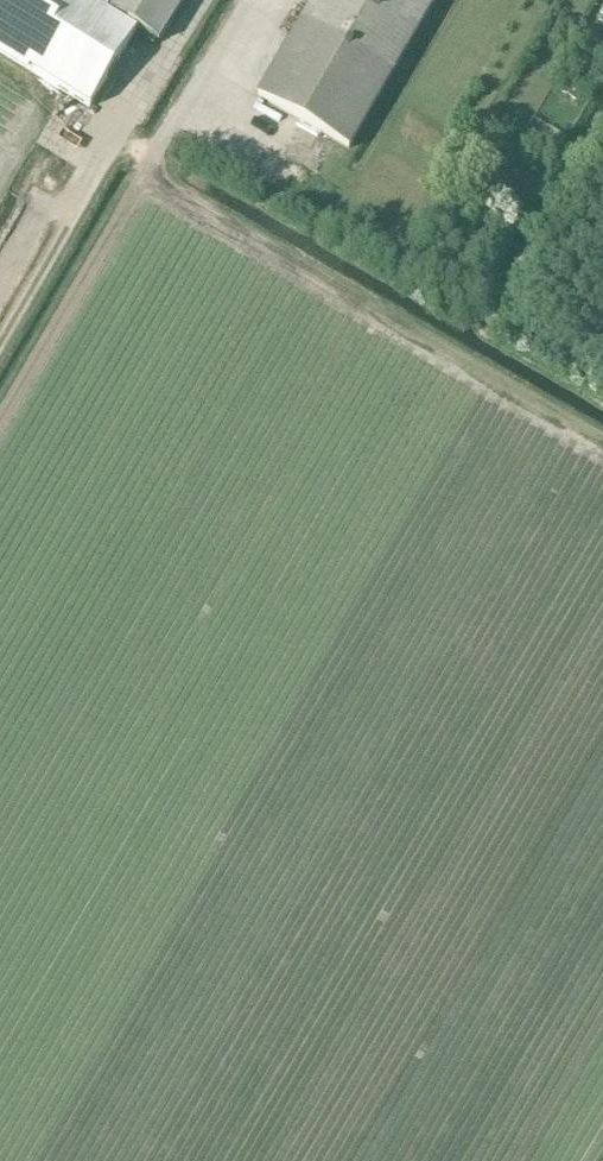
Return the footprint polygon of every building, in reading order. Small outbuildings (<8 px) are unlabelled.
[(26,77),(29,72),(89,109),(137,33),(107,15),(109,13),(160,45),(187,0),(0,0),(0,60),(26,77)] [(258,96),(351,151),(439,0),(314,0),(258,96)] [(592,32),(583,50),(602,61),(602,38),(592,32)] [(268,135),(289,148),(294,140),(274,127),(268,135)]
